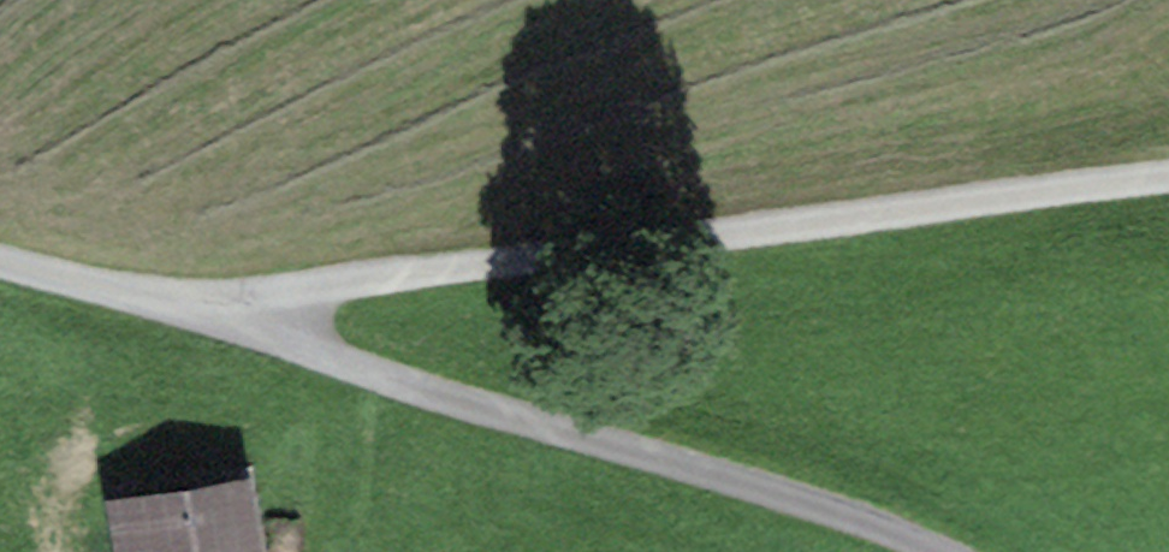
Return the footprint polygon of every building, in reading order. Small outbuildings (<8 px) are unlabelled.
[(293,449),(144,475),(157,551),(311,551),(293,449)]
